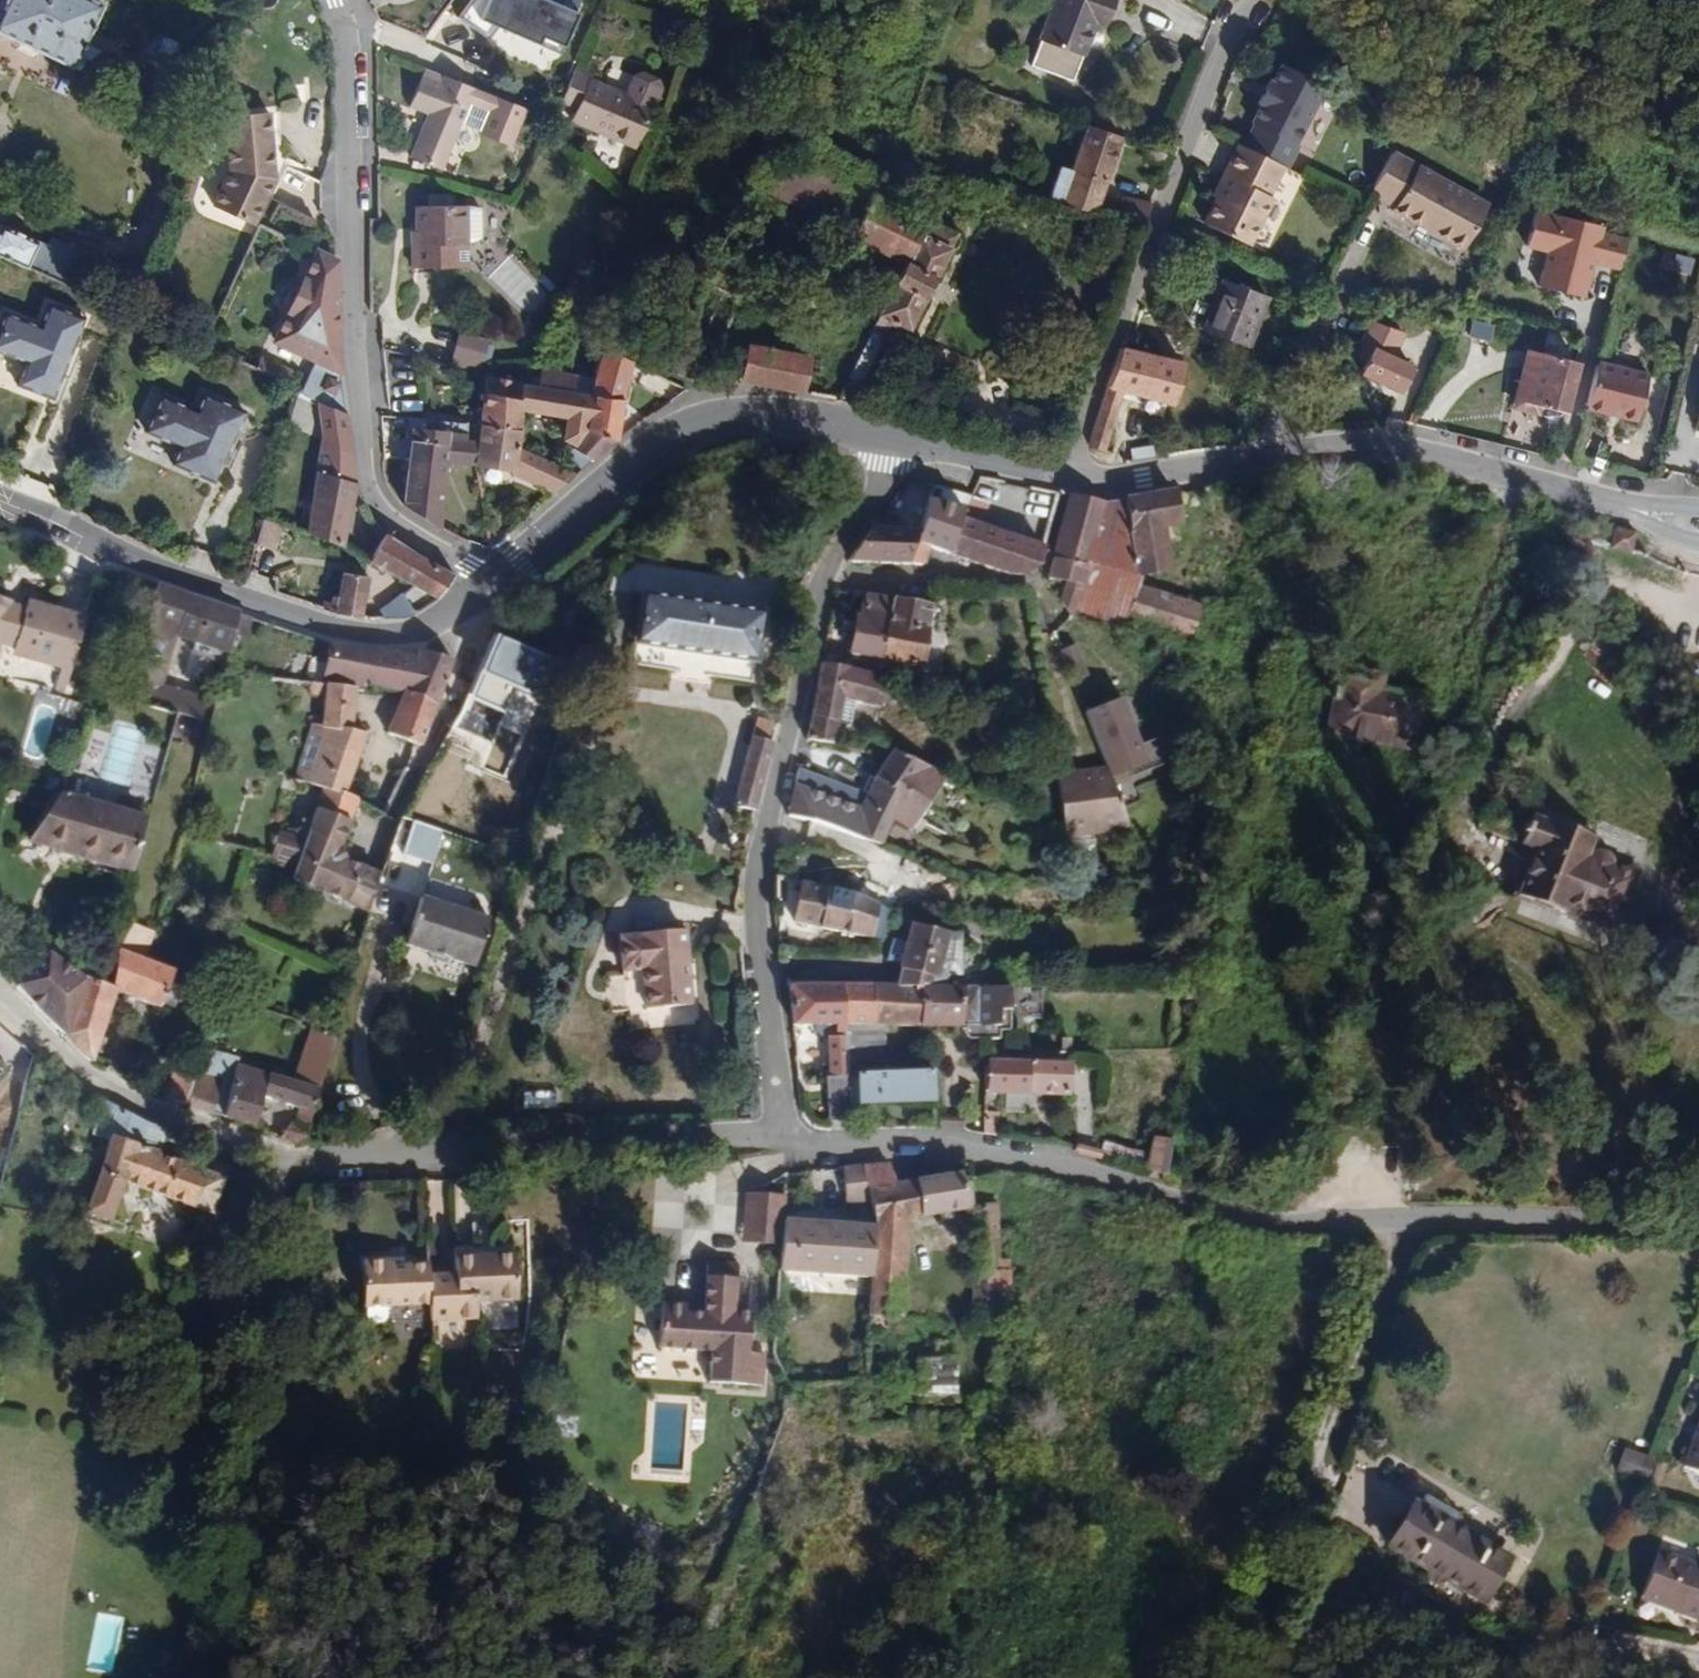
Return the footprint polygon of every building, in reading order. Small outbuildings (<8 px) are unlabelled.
[(0,4),(0,31),(70,65),(100,2),(95,0),(2,0),(0,4)] [(557,0),(478,0),(464,17),(495,41),(505,28),(567,53),(584,11),(557,0)] [(1039,41),(1083,57),(1095,24),(1104,27),(1114,0),(1053,0),(1039,41)] [(580,55),(562,99),(562,101),(577,107),(571,121),(638,148),(655,106),(627,94),(592,79),(598,62),(580,55)] [(1285,165),(1289,167),(1300,145),(1298,144),(1326,85),(1283,63),(1274,82),(1270,81),(1260,102),(1264,104),(1255,122),(1257,124),(1246,146),(1285,165)] [(527,109),(424,68),(409,106),(427,114),(410,157),(443,170),(462,122),(466,110),(487,118),(481,130),(480,134),(513,147),(527,109)] [(627,94),(655,106),(662,88),(659,79),(643,72),(634,76),(627,94)] [(466,110),(462,122),(481,130),(487,118),(466,110)] [(273,114),(228,115),(228,169),(212,202),(252,221),(273,176),(273,114)] [(909,169),(894,165),(886,164),(881,173),(780,123),(750,184),(905,262),(925,222),(891,205),(909,169)] [(1048,200),(1143,226),(1147,209),(1100,195),(1119,136),(1084,125),(1071,168),(1059,165),(1048,200)] [(1246,146),(1241,144),(1225,174),(1229,176),(1219,197),(1206,222),(1251,244),(1274,198),(1270,196),(1285,165),(1246,146)] [(1393,151),(1373,190),(1399,204),(1396,210),(1464,247),(1488,201),(1393,151)] [(1229,176),(1225,174),(1216,194),(1219,197),(1229,176)] [(466,243),(465,207),(417,207),(418,233),(418,244),(412,244),(412,269),(458,268),(457,257),(457,242),(466,243)] [(481,208),(465,207),(466,243),(481,236),(481,208)] [(925,222),(905,262),(871,331),(884,337),(899,345),(955,233),(927,218),(925,222)] [(1553,224),(1549,246),(1607,260),(1613,239),(1553,224)] [(0,226),(0,256),(27,268),(38,242),(0,225),(0,226)] [(466,257),(466,243),(457,242),(457,257),(466,257)] [(1607,260),(1549,246),(1527,242),(1514,299),(1595,318),(1607,260)] [(338,342),(336,260),(316,251),(274,340),(340,370),(338,342)] [(0,256),(0,279),(32,293),(39,274),(27,268),(0,256)] [(1267,295),(1221,279),(1202,330),(1248,346),(1267,295)] [(14,310),(0,347),(33,359),(25,380),(57,393),(88,315),(56,303),(48,323),(14,310)] [(1370,317),(1349,358),(1363,364),(1359,373),(1400,391),(1411,366),(1389,357),(1399,332),(1370,317)] [(481,370),(491,339),(462,330),(452,362),(481,370)] [(884,337),(871,331),(849,377),(864,381),(884,337)] [(1522,402),(1565,412),(1576,360),(1559,356),(1560,348),(1547,344),(1544,352),(1527,349),(1520,382),(1526,382),(1522,402)] [(746,345),(741,380),(803,391),(808,356),(746,345)] [(1088,444),(1106,448),(1123,388),(1142,394),(1153,356),(1122,346),(1088,444)] [(624,393),(634,362),(602,350),(595,377),(585,429),(617,442),(624,393)] [(423,360),(398,352),(394,367),(420,375),(423,360)] [(1598,361),(1587,408),(1638,420),(1650,374),(1598,361)] [(585,429),(595,377),(542,368),(541,376),(539,386),(522,384),(520,409),(580,419),(579,428),(585,429)] [(317,400),(346,413),(342,382),(325,374),(317,400)] [(520,431),(520,409),(522,384),(523,379),(485,375),(487,392),(481,424),(478,440),(473,464),(514,470),(513,474),(553,493),(576,474),(517,446),(520,431)] [(838,401),(867,409),(876,384),(864,381),(849,377),(838,398),(838,401)] [(313,398),(295,389),(287,421),(305,425),(313,398)] [(161,394),(146,429),(180,445),(173,461),(214,480),(244,410),(203,392),(196,410),(161,394)] [(309,432),(351,449),(346,413),(317,400),(315,399),(309,432)] [(473,464),(478,440),(466,440),(468,423),(408,417),(406,427),(413,428),(406,508),(440,528),(446,460),(473,464)] [(593,459),(617,442),(585,429),(573,448),(593,459)] [(1130,449),(1132,460),(1167,454),(1165,444),(1130,449)] [(311,500),(305,532),(341,546),(357,484),(352,454),(320,446),(313,486),(311,500)] [(301,500),(311,500),(313,486),(303,484),(301,500)] [(1179,525),(1173,491),(1121,500),(1135,577),(1141,576),(1123,619),(1187,640),(1199,607),(1150,591),(1155,575),(1169,572),(1162,528),(1179,525)] [(1083,587),(1101,503),(1065,494),(1045,580),(1083,587)] [(847,563),(907,565),(914,545),(926,505),(910,501),(900,531),(883,529),(884,521),(875,521),(847,563)] [(925,548),(948,556),(958,521),(961,512),(927,501),(926,505),(914,545),(925,548)] [(261,518),(252,546),(280,555),(287,526),(261,518)] [(1039,565),(1043,548),(958,521),(948,556),(1010,577),(1019,576),(1039,565)] [(1629,553),(1634,533),(1615,529),(1610,549),(1629,553)] [(378,609),(383,618),(406,618),(422,607),(434,599),(452,574),(406,548),(385,533),(370,560),(412,585),(389,603),(378,609)] [(920,565),(925,548),(914,545),(907,565),(920,565)] [(341,574),(333,612),(360,616),(367,576),(341,574)] [(225,658),(237,614),(156,587),(146,636),(128,700),(175,713),(202,720),(208,697),(163,685),(176,636),(186,639),(185,646),(225,658)] [(752,663),(760,614),(640,597),(632,643),(752,663)] [(876,677),(879,661),(891,602),(863,598),(850,651),(824,646),(820,664),(847,670),(851,655),(859,657),(854,672),(876,677)] [(82,619),(25,604),(23,613),(4,607),(4,601),(0,600),(0,641),(14,645),(12,653),(61,666),(54,690),(63,692),(82,619)] [(921,669),(928,608),(891,602),(879,661),(921,669)] [(1086,679),(1095,672),(1076,642),(1072,645),(1086,679)] [(406,694),(439,704),(454,661),(419,652),(417,658),(330,644),(323,684),(358,689),(360,689),(365,683),(406,694)] [(897,711),(899,698),(873,694),(876,677),(854,672),(847,670),(820,664),(806,739),(833,744),(837,724),(841,701),(853,703),(897,711)] [(1410,750),(1419,701),(1378,694),(1381,678),(1339,671),(1328,735),(1410,750)] [(318,809),(351,821),(359,801),(360,799),(345,792),(366,736),(365,734),(365,726),(354,724),(358,689),(323,684),(310,684),(309,695),(324,696),(323,725),(314,723),(296,777),(324,788),(318,809)] [(388,733),(420,745),(424,747),(439,704),(406,694),(388,733)] [(1147,744),(1128,699),(1092,715),(1119,779),(1134,772),(1137,780),(1178,763),(1167,736),(1147,744)] [(849,726),(853,703),(841,701),(837,724),(849,726)] [(732,804),(755,811),(771,746),(749,740),(732,804)] [(909,832),(942,780),(891,750),(889,755),(865,795),(800,770),(793,788),(787,815),(880,846),(891,821),(909,832)] [(1061,837),(1128,830),(1107,776),(1075,781),(1074,775),(1054,777),(1061,837)] [(131,873),(145,821),(61,796),(30,842),(131,873)] [(294,876),(370,906),(373,896),(376,896),(384,871),(348,857),(342,845),(351,821),(318,809),(298,865),(294,876)] [(1535,850),(1521,888),(1543,898),(1540,905),(1579,920),(1581,918),(1626,936),(1635,934),(1640,927),(1640,914),(1628,902),(1639,875),(1613,865),(1606,856),(1597,852),(1588,852),(1593,839),(1532,816),(1522,845),(1535,850)] [(785,881),(774,878),(774,904),(786,903),(785,881)] [(869,938),(875,905),(828,889),(800,883),(792,923),(869,938)] [(1543,898),(1521,888),(1518,895),(1540,905),(1543,898)] [(476,966),(490,919),(421,898),(407,945),(476,966)] [(880,941),(885,908),(875,905),(869,938),(880,941)] [(155,932),(151,931),(130,924),(119,950),(144,959),(155,932)] [(882,1027),(919,1027),(919,987),(942,987),(944,979),(942,971),(937,970),(945,934),(910,925),(896,986),(873,985),(872,1026),(882,1027)] [(691,1006),(684,931),(641,935),(640,938),(619,939),(622,971),(643,969),(647,1010),(691,1006)] [(174,970),(144,959),(119,950),(115,948),(113,990),(84,981),(65,1036),(86,1057),(94,1062),(117,991),(159,1008),(162,1002),(170,981),(174,970)] [(65,1036),(84,981),(49,955),(17,985),(65,1036)] [(787,981),(792,1026),(834,1026),(841,984),(828,984),(814,985),(813,980),(787,981)] [(181,985),(170,981),(162,1002),(173,1007),(181,985)] [(848,1076),(886,1074),(882,1027),(872,1026),(873,985),(841,984),(834,1026),(842,1026),(842,1033),(843,1040),(848,1076)] [(1022,986),(977,989),(977,1027),(1010,1025),(1010,1011),(1022,1009),(1022,986)] [(919,1027),(960,1027),(960,988),(942,987),(919,987),(919,1027)] [(977,1027),(977,989),(960,988),(960,1027),(977,1027)] [(291,1142),(303,1144),(338,1033),(330,1031),(313,1026),(295,1081),(236,1065),(225,1117),(256,1126),(265,1095),(298,1109),(294,1123),(279,1138),(291,1142)] [(829,1121),(852,1119),(850,1103),(848,1076),(843,1040),(828,1040),(831,1077),(824,1078),(829,1121)] [(1052,1062),(1051,1050),(985,1051),(985,1093),(1067,1094),(1069,1062),(1052,1062)] [(12,1070),(0,1060),(0,1084),(12,1070)] [(185,1104),(195,1077),(173,1069),(164,1095),(185,1104)] [(850,1103),(931,1101),(933,1101),(929,1072),(886,1074),(848,1076),(850,1103)] [(220,1080),(197,1073),(195,1077),(185,1104),(208,1112),(220,1080)] [(112,1139),(121,1114),(94,1102),(58,1203),(86,1212),(99,1176),(158,1197),(170,1162),(112,1139)] [(984,1134),(997,1137),(998,1113),(985,1112),(984,1134)] [(1150,1171),(1173,1173),(1176,1137),(1154,1135),(1150,1171)] [(1001,1274),(1000,1176),(914,1182),(897,1183),(897,1166),(874,1167),(881,1230),(873,1281),(871,1322),(890,1321),(891,1307),(910,1308),(921,1215),(962,1212),(969,1338),(1001,1335),(1019,1334),(1018,1274),(1001,1274)] [(654,1176),(653,1228),(683,1228),(684,1176),(654,1176)] [(749,1242),(788,1247),(791,1223),(794,1196),(755,1193),(749,1242)] [(803,1273),(807,1224),(791,1223),(788,1247),(784,1271),(803,1273)] [(873,1281),(881,1230),(807,1224),(803,1273),(873,1281)] [(416,1261),(416,1256),(387,1252),(386,1247),(347,1247),(347,1292),(415,1294),(416,1261)] [(505,1247),(443,1247),(444,1263),(443,1276),(465,1275),(466,1296),(506,1294),(505,1247)] [(443,1276),(444,1263),(416,1261),(415,1294),(416,1312),(466,1310),(466,1296),(465,1275),(443,1276)] [(745,1265),(713,1262),(707,1316),(689,1315),(689,1307),(665,1304),(661,1345),(714,1350),(711,1382),(762,1387),(763,1378),(793,1381),(777,1356),(751,1354),(755,1314),(740,1312),(745,1265)] [(951,1365),(918,1364),(917,1401),(949,1401),(951,1365)] [(1694,1409),(1675,1465),(1698,1473),(1698,1410),(1694,1409)] [(1645,1483),(1653,1463),(1629,1454),(1619,1473),(1645,1483)] [(1483,1603),(1509,1559),(1412,1503),(1387,1547),(1483,1603)] [(1657,1553),(1640,1600),(1698,1621),(1698,1568),(1657,1553)] [(97,1612),(87,1664),(112,1669),(123,1617),(97,1612)]
